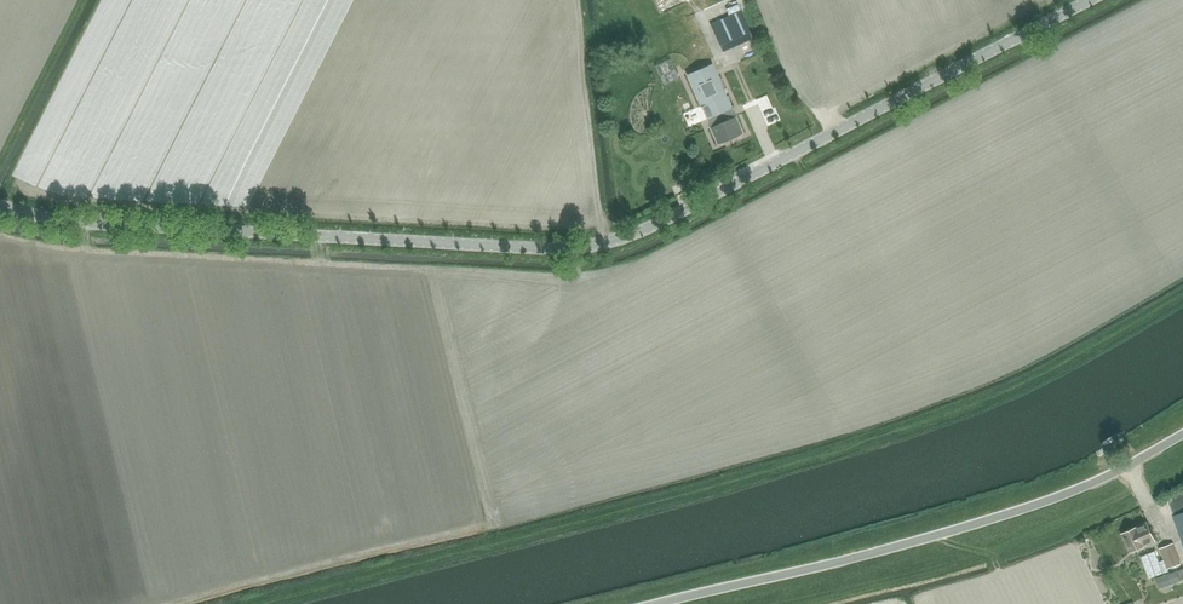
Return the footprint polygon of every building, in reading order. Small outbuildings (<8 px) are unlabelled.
[(741,11),(711,24),(723,51),(753,38),(741,11)] [(714,69),(690,80),(707,118),(711,116),(715,125),(711,127),(718,144),(743,133),(735,116),(731,118),(727,109),(731,107),(714,69)] [(771,69),(759,74),(762,79),(773,74),(771,69)] [(681,115),(694,109),(686,92),(674,97),(681,115)] [(1168,502),(1182,544),(1182,496),(1168,502)] [(1129,551),(1145,544),(1153,541),(1151,534),(1146,522),(1122,533),(1129,551)] [(1174,543),(1160,548),(1162,557),(1158,559),(1155,551),(1141,556),(1149,578),(1168,571),(1169,573),(1155,578),(1159,589),(1181,581),(1180,579),(1182,578),(1182,568),(1178,570),(1177,565),(1182,564),(1174,543)]
